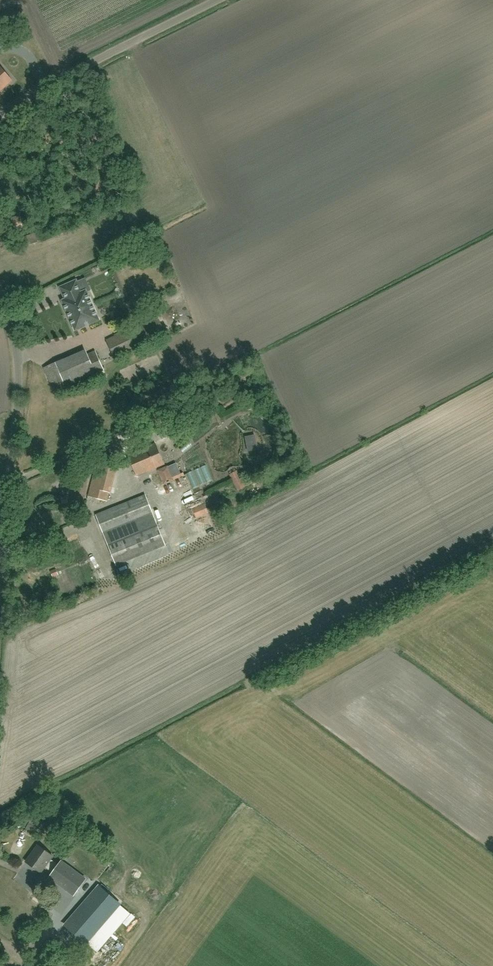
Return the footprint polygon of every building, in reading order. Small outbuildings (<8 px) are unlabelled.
[(13,80),(0,65),(0,92),(13,80)] [(23,226),(20,215),(0,220),(0,227),(1,232),(23,226)] [(38,239),(41,238),(39,231),(22,237),(25,247),(39,242),(38,239)] [(62,300),(69,315),(76,331),(100,320),(87,291),(82,293),(77,280),(60,287),(63,294),(65,293),(67,298),(62,300)] [(115,358),(166,334),(158,316),(107,340),(115,358)] [(54,392),(104,370),(96,350),(88,354),(86,349),(44,368),(54,392)] [(204,404),(202,408),(204,412),(208,414),(212,412),(214,408),(212,404),(208,402),(204,404)] [(148,420),(159,416),(157,411),(147,416),(148,420)] [(255,435),(246,437),(248,451),(257,449),(255,435)] [(137,475),(165,463),(156,443),(129,455),(137,475)] [(116,467),(119,459),(99,454),(88,496),(107,501),(110,492),(111,492),(117,467),(116,467)] [(185,459),(187,470),(201,467),(199,457),(185,459)] [(176,463),(159,471),(164,483),(168,482),(168,483),(170,482),(170,481),(181,476),(176,463)] [(186,476),(180,478),(182,487),(189,486),(186,476)] [(244,487),(241,482),(236,485),(239,490),(244,487)] [(104,535),(154,514),(145,495),(122,505),(122,504),(96,515),(104,535)] [(204,504),(193,508),(196,518),(208,513),(204,504)] [(199,521),(201,527),(212,523),(210,516),(199,521)] [(79,530),(99,523),(97,518),(77,526),(79,530)] [(116,565),(166,545),(157,523),(107,543),(116,565)] [(33,820),(28,828),(38,834),(43,826),(33,820)] [(74,895),(86,879),(61,861),(58,865),(50,860),(53,856),(39,845),(26,862),(41,873),(45,867),(53,872),(49,877),(74,895)] [(102,882),(98,886),(75,914),(66,924),(86,942),(95,932),(97,933),(124,901),(102,882)] [(97,965),(116,944),(112,940),(93,962),(97,965)]
